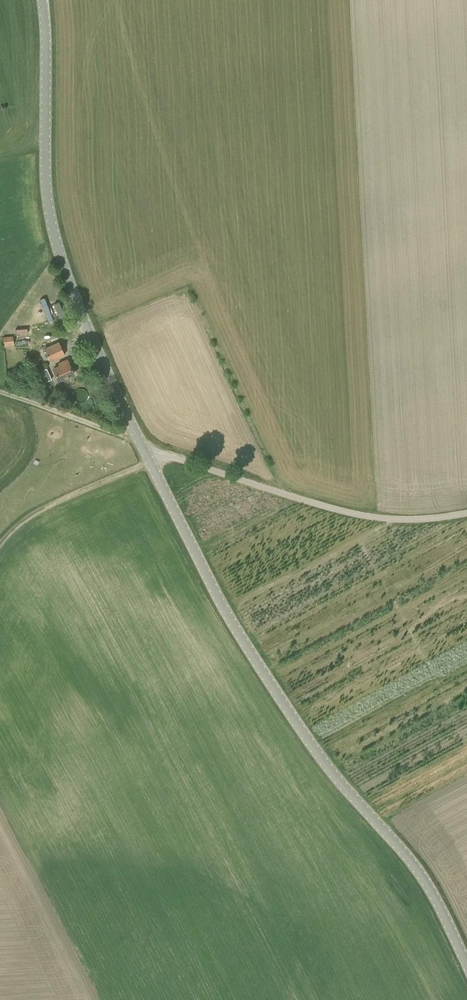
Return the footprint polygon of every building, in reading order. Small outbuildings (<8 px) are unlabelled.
[(19,334),(18,331),(14,331),(14,334),(13,334),(13,336),(3,337),(3,346),(29,344),(28,334),(19,334)] [(50,361),(65,355),(59,341),(44,348),(50,361)] [(59,379),(73,373),(67,359),(58,363),(60,366),(55,368),(59,379)]
